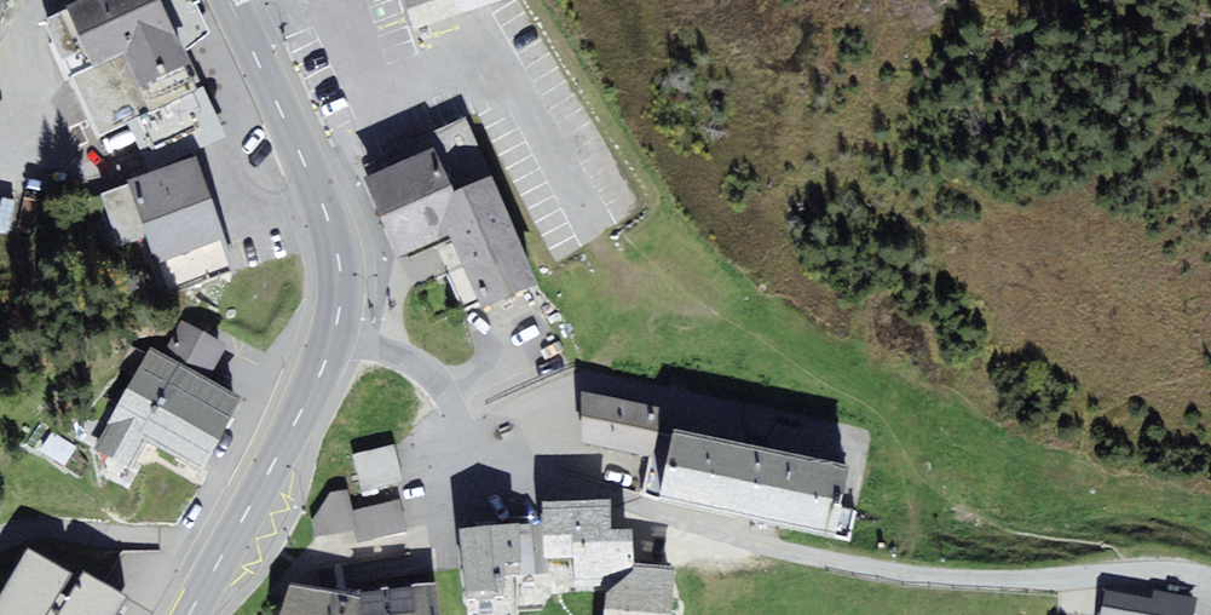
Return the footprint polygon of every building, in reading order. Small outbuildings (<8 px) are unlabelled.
[(41,20),(69,82),(175,31),(161,0),(76,0),(66,4),(68,8),(41,20)] [(175,31),(184,50),(197,39),(209,30),(194,0),(161,0),(175,31)] [(414,30),(498,0),(404,0),(414,30)] [(184,50),(175,31),(69,82),(96,138),(151,112),(167,146),(218,122),(184,50)] [(364,177),(381,218),(434,195),(453,187),(436,146),(364,177)] [(225,238),(196,155),(127,180),(129,185),(147,237),(156,262),(225,238)] [(492,176),(455,191),(453,187),(434,195),(452,236),(481,307),(537,284),(492,176)] [(147,237),(129,185),(101,195),(120,247),(147,237)] [(452,236),(434,195),(381,218),(399,259),(452,236)] [(196,372),(209,378),(227,343),(182,320),(163,355),(196,372)] [(163,355),(150,348),(96,449),(131,468),(147,441),(154,446),(196,372),(163,355)] [(209,378),(196,372),(154,446),(199,471),(241,396),(209,378)] [(661,407),(581,391),(585,444),(654,459),(661,407)] [(850,465),(676,427),(661,499),(745,518),(834,538),(850,465)] [(394,445),(353,455),(362,492),(403,482),(394,445)] [(353,510),(348,489),(332,492),(311,520),(314,537),(354,531),(359,530),(353,510)] [(400,499),(353,510),(359,530),(354,531),(357,542),(408,530),(400,499)] [(605,593),(634,563),(634,527),(614,528),(611,500),(542,504),(543,556),(575,557),(575,592),(605,593)] [(490,525),(459,528),(466,600),(505,596),(502,562),(520,560),(519,526),(518,523),(490,525)] [(533,525),(519,526),(520,560),(519,575),(536,572),(533,525)] [(128,595),(84,570),(69,597),(60,592),(72,571),(28,546),(0,594),(0,614),(117,614),(128,595)] [(634,563),(605,593),(603,614),(673,614),(678,567),(650,564),(634,563)] [(356,594),(291,582),(282,614),(441,614),(437,581),(356,594)] [(1153,590),(1152,599),(1136,596),(1107,590),(1102,614),(1194,614),(1198,598),(1153,590)]
